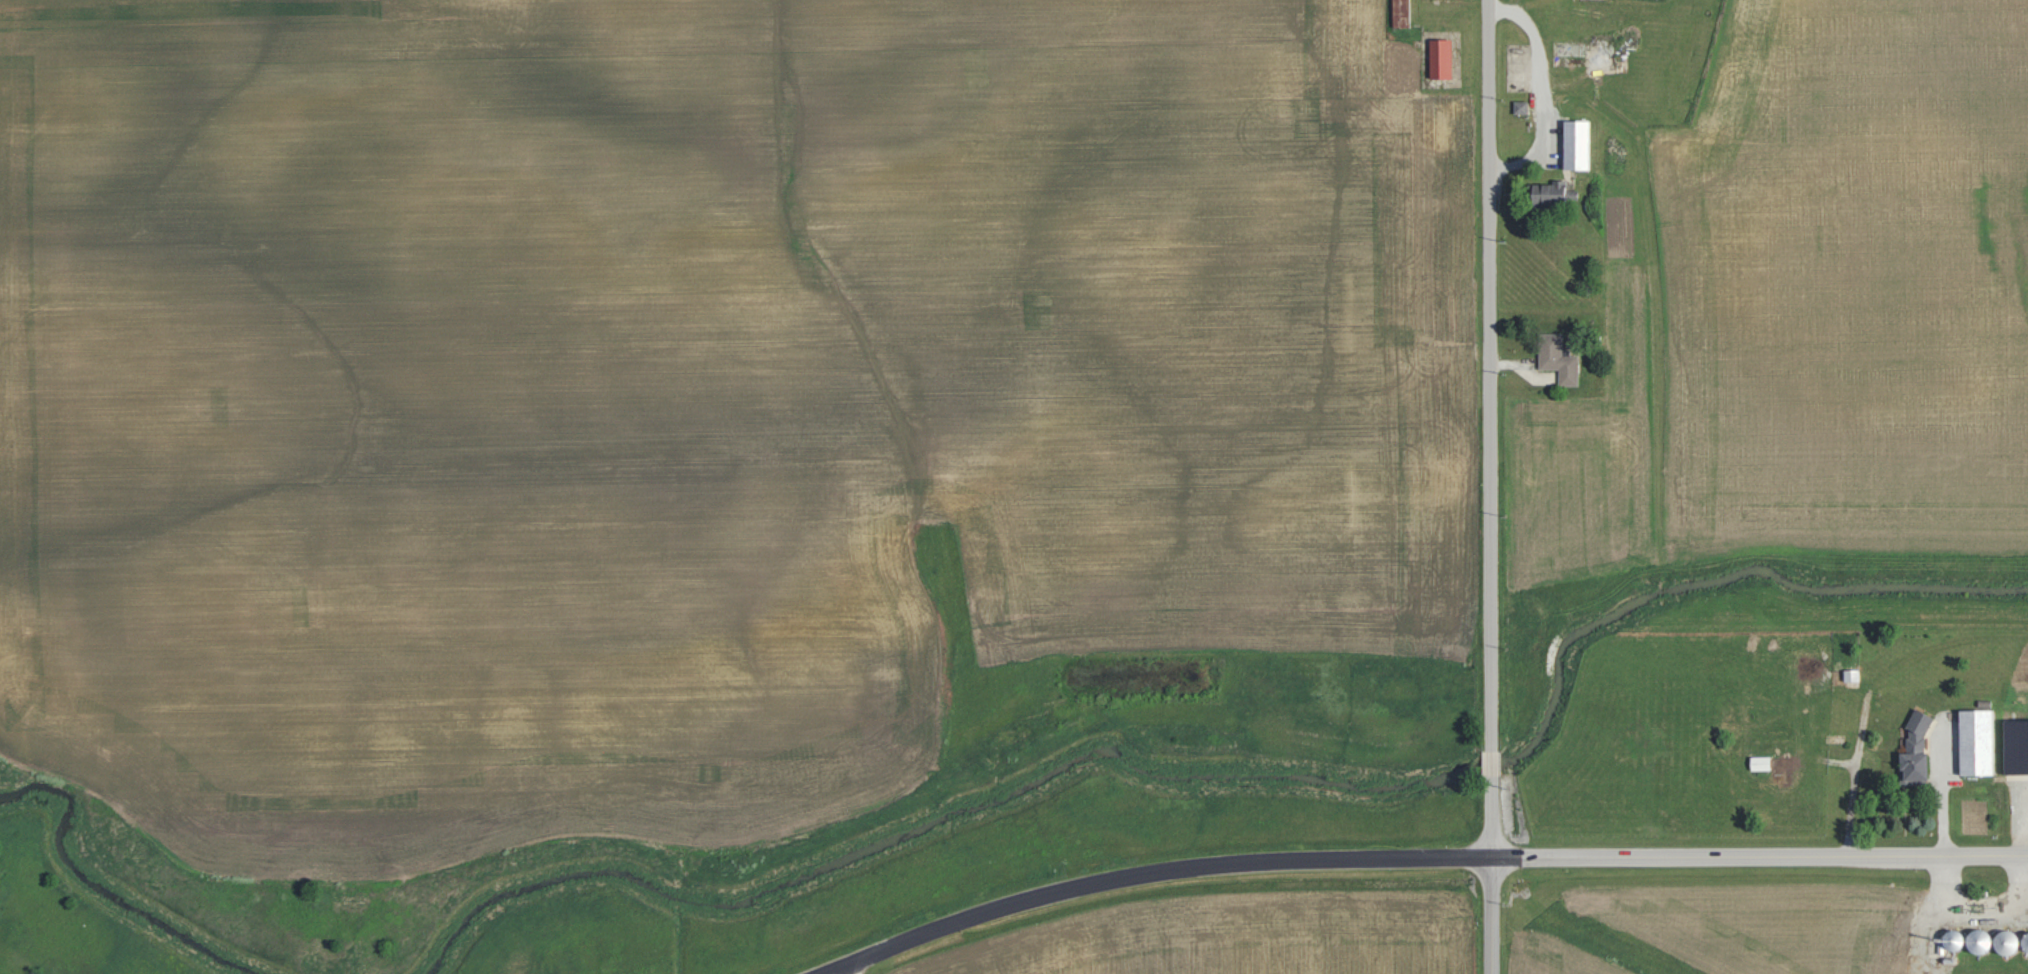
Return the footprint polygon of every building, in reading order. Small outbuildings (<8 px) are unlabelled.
[(1431,39),(1432,78),(1454,77),(1453,38),(1431,39)] [(1528,113),(1529,101),(1516,101),(1515,113),(1528,113)] [(1593,120),(1567,119),(1565,169),(1592,169),(1593,120)] [(1574,201),(1575,189),(1558,189),(1558,184),(1547,183),(1546,200),(1574,201)] [(1540,369),(1560,369),(1560,385),(1580,385),(1580,355),(1571,355),(1571,350),(1564,350),(1564,333),(1540,333),(1540,369)] [(1962,776),(1997,775),(1996,710),(1961,710),(1962,776)] [(1929,713),(1907,714),(1910,784),(1933,783),(1931,753),(1930,753),(1929,713)] [(1772,756),(1752,757),(1752,770),(1773,770),(1772,756)]
